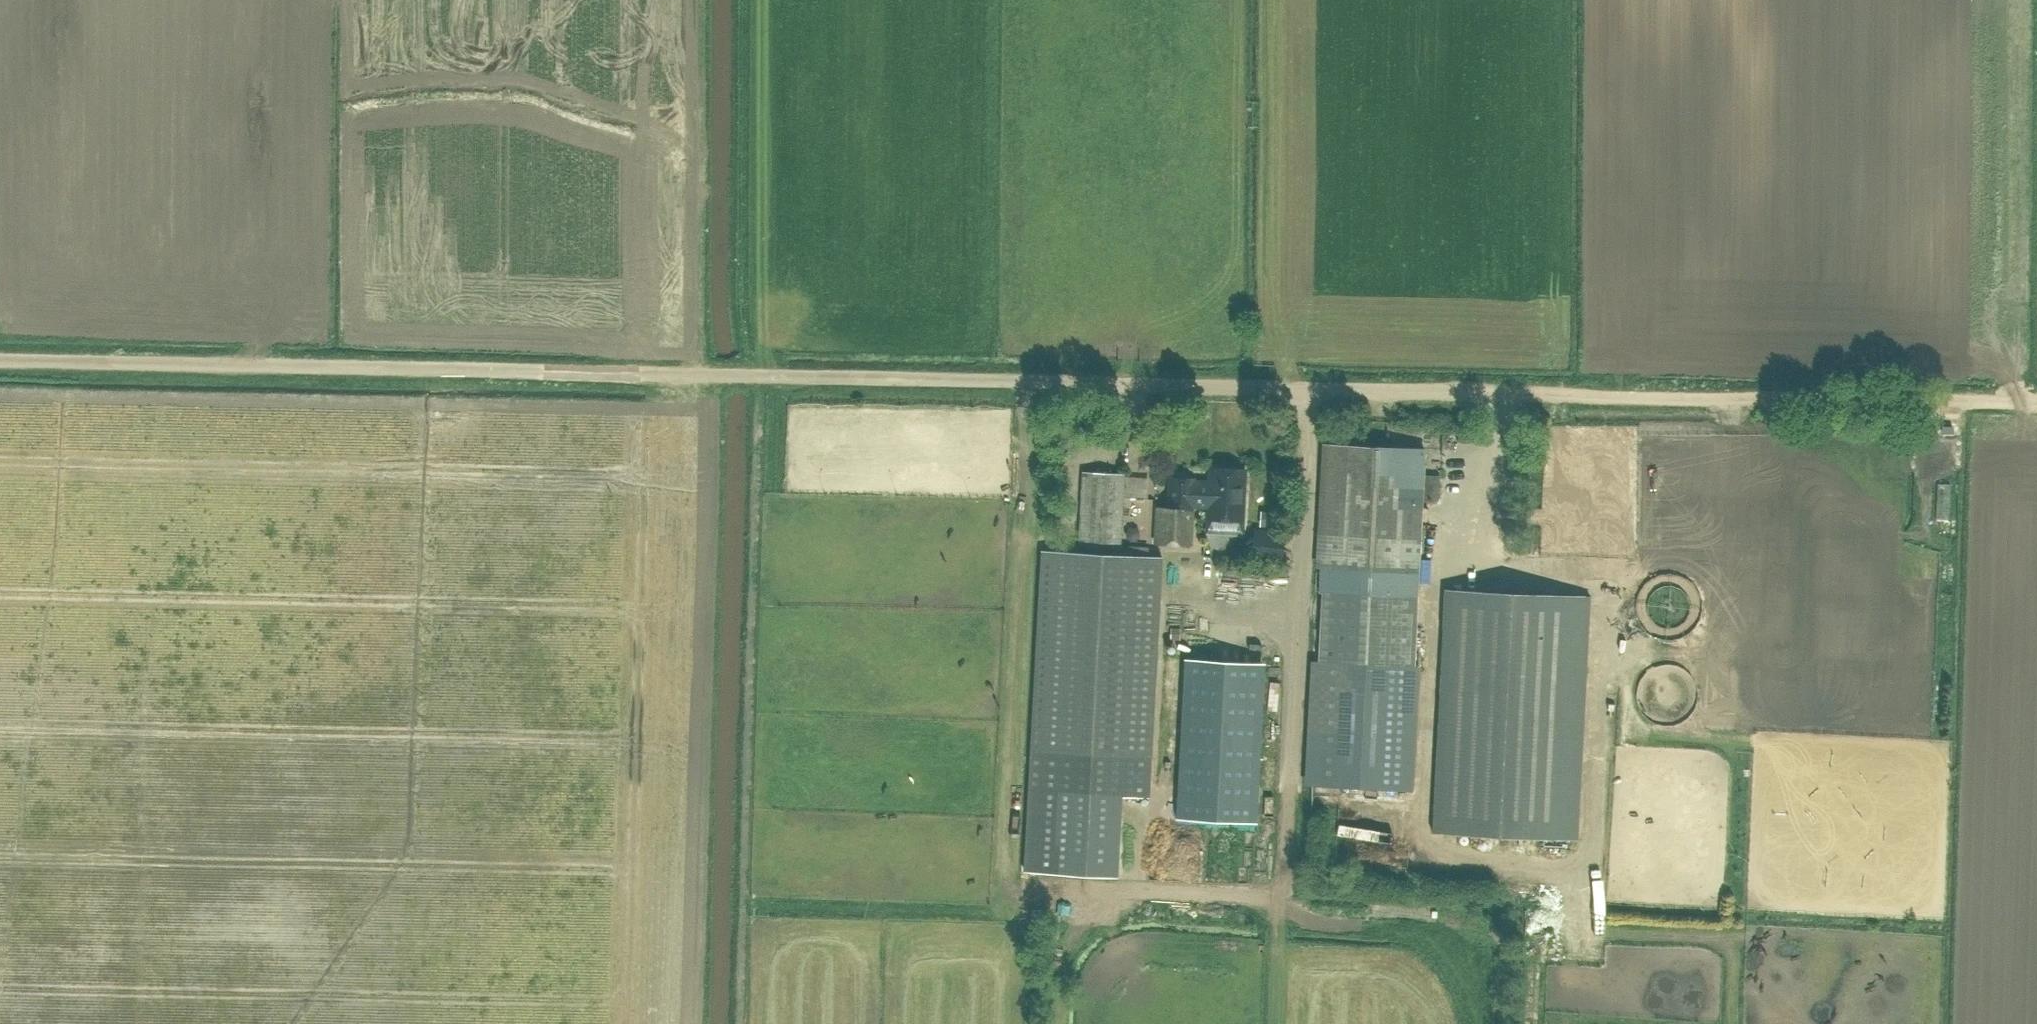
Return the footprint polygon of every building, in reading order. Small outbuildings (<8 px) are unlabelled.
[(1423,450),(1327,445),(1320,590),(1325,591),(1321,662),(1317,662),(1311,784),(1407,789),(1416,595),(1423,450)] [(1193,479),(1191,506),(1207,507),(1207,518),(1242,520),(1244,470),(1209,468),(1209,480),(1193,479)] [(1024,871),(1065,873),(1121,877),(1125,794),(1149,796),(1151,757),(1162,557),(1119,555),(1123,475),(1082,473),(1078,553),(1042,551),(1024,871)] [(1429,476),(1429,502),(1443,502),(1443,476),(1429,476)] [(1190,544),(1191,506),(1193,479),(1169,478),(1167,509),(1156,508),(1155,542),(1190,544)] [(1149,488),(1124,487),(1123,497),(1148,498),(1149,488)] [(1216,530),(1240,531),(1240,522),(1216,522),(1216,530)] [(1588,597),(1447,591),(1434,830),(1576,836),(1588,597)] [(1184,657),(1176,817),(1256,821),(1264,661),(1184,657)] [(1269,730),(1279,730),(1280,712),(1271,711),(1269,730)]
